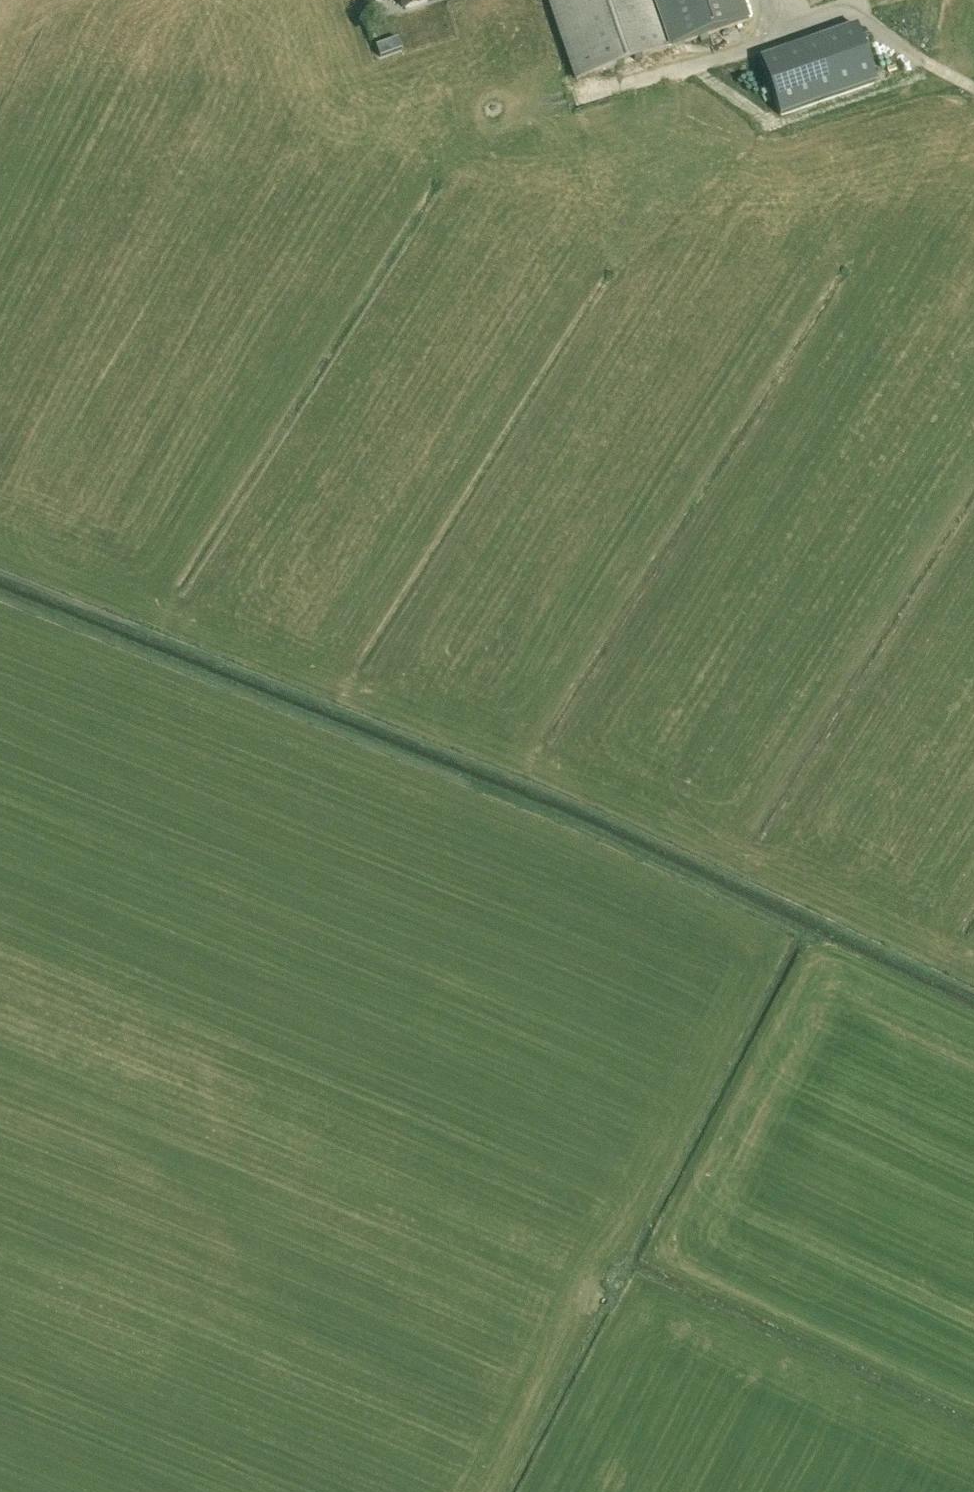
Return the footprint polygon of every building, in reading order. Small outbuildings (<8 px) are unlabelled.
[(410,13),(431,5),(429,0),(405,0),(410,13)] [(576,79),(747,21),(740,0),(550,0),(576,79)]
